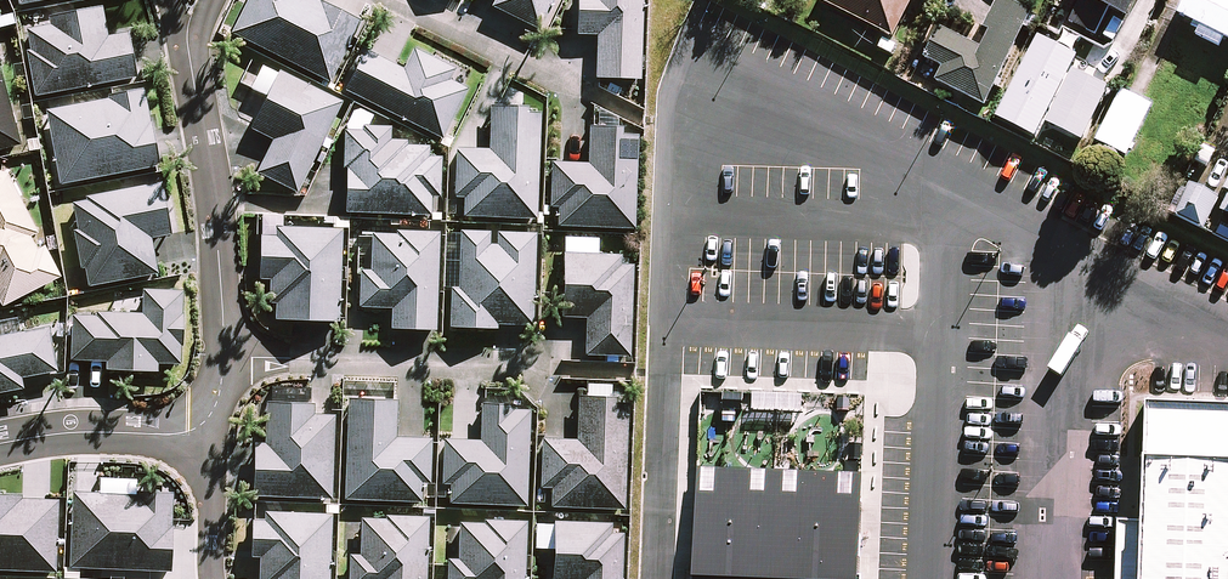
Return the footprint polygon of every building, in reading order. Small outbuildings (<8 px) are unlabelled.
[(23,10),(78,0),(21,0),(23,10)] [(369,28),(313,0),(252,0),(232,39),(336,92),(369,28)] [(561,0),(498,0),(502,2),(497,13),(543,36),(561,0)] [(647,0),(582,0),(581,41),(602,41),(601,85),(646,86),(647,0)] [(820,1),(891,37),(910,0),(821,0),(820,1)] [(1004,0),(997,0),(984,27),(988,29),(979,47),(939,27),(924,57),(942,67),(935,80),(982,104),(1029,13),(1004,0)] [(1126,16),(1133,0),(1092,0),(1126,16)] [(1177,15),(1199,25),(1195,35),(1217,45),(1221,37),(1227,40),(1227,0),(1184,0),(1177,15)] [(1102,20),(1077,6),(1068,21),(1094,35),(1102,20)] [(32,57),(40,102),(141,83),(133,39),(113,43),(108,13),(53,23),(55,32),(32,36),(36,57),(32,57)] [(1078,55),(1038,34),(993,118),(1033,139),(1078,55)] [(370,56),(349,96),(447,145),(472,95),(454,86),(460,75),(419,54),(408,75),(370,56)] [(1108,87),(1072,68),(1043,123),(1079,142),(1108,87)] [(20,145),(0,72),(0,151),(20,145)] [(301,198),(346,108),(284,77),(255,135),(278,146),(262,179),(301,198)] [(1150,105),(1120,91),(1096,141),(1125,155),(1150,105)] [(51,117),(65,190),(164,172),(156,127),(154,128),(149,96),(113,102),(114,106),(51,117)] [(468,223),(541,225),(544,119),(531,119),(532,113),(495,112),(493,156),(461,155),(459,203),(469,203),(468,223)] [(350,175),(349,219),(435,222),(436,203),(445,203),(446,162),(433,162),(434,151),(411,151),(412,146),(395,145),(395,133),(367,132),(366,137),(350,137),(348,175),(350,175)] [(563,213),(562,232),(639,234),(642,141),(625,140),(625,134),(594,133),(592,170),(556,169),(554,213),(563,213)] [(3,306),(58,279),(6,174),(3,173),(0,173),(0,300),(3,306)] [(1224,189),(1227,191),(1219,210),(1227,215),(1227,181),(1224,189)] [(1219,198),(1188,184),(1174,215),(1205,229),(1219,198)] [(166,188),(90,202),(91,206),(78,208),(83,236),(79,237),(86,275),(90,274),(93,292),(161,280),(155,244),(175,240),(166,188)] [(343,329),(346,235),(280,233),(280,242),(265,241),(264,285),(275,286),(274,309),(281,309),(281,327),(343,329)] [(439,336),(443,238),(401,236),(401,241),(377,240),(376,277),(366,277),(364,313),(397,314),(396,335),(439,336)] [(536,331),(540,239),(503,237),(502,252),(493,251),(494,237),(465,236),(463,295),(456,295),(455,335),(501,336),(501,330),(536,331)] [(627,260),(568,258),(565,322),(591,323),(590,361),(634,362),(637,270),(626,270),(627,260)] [(77,321),(76,366),(111,367),(111,377),(162,379),(162,369),(184,370),(185,352),(187,352),(188,321),(186,321),(187,297),(148,295),(147,319),(101,318),(101,322),(77,321)] [(28,394),(26,384),(62,378),(54,334),(0,343),(0,399),(28,394)] [(556,494),(555,511),(629,514),(633,403),(583,401),(582,446),(547,444),(546,494),(556,494)] [(352,404),(349,503),(425,506),(426,489),(434,489),(435,445),(400,444),(401,406),(352,404)] [(1149,407),(1144,525),(1122,524),(1121,578),(1227,578),(1227,410),(1149,407)] [(257,501),(335,504),(338,421),(317,421),(318,410),(272,408),(270,450),(259,450),(257,501)] [(455,509),(529,512),(533,415),(519,415),(519,411),(487,410),(485,446),(448,445),(447,490),(455,490),(455,509)] [(698,468),(694,578),(858,578),(862,473),(698,468)] [(141,501),(77,499),(75,574),(176,577),(178,534),(175,534),(177,499),(141,497),(141,501)] [(60,576),(63,506),(27,505),(27,501),(0,500),(0,574),(60,576)] [(335,520),(270,517),(269,527),(256,527),(255,562),(265,563),(264,578),(333,578),(335,520)] [(433,523),(391,522),(390,525),(366,524),(365,562),(354,561),(354,578),(431,578),(433,523)] [(532,527),(489,525),(489,530),(465,529),(464,565),(452,565),(452,578),(530,578),(532,527)] [(627,538),(615,538),(616,529),(558,527),(556,578),(626,578),(627,538)]
